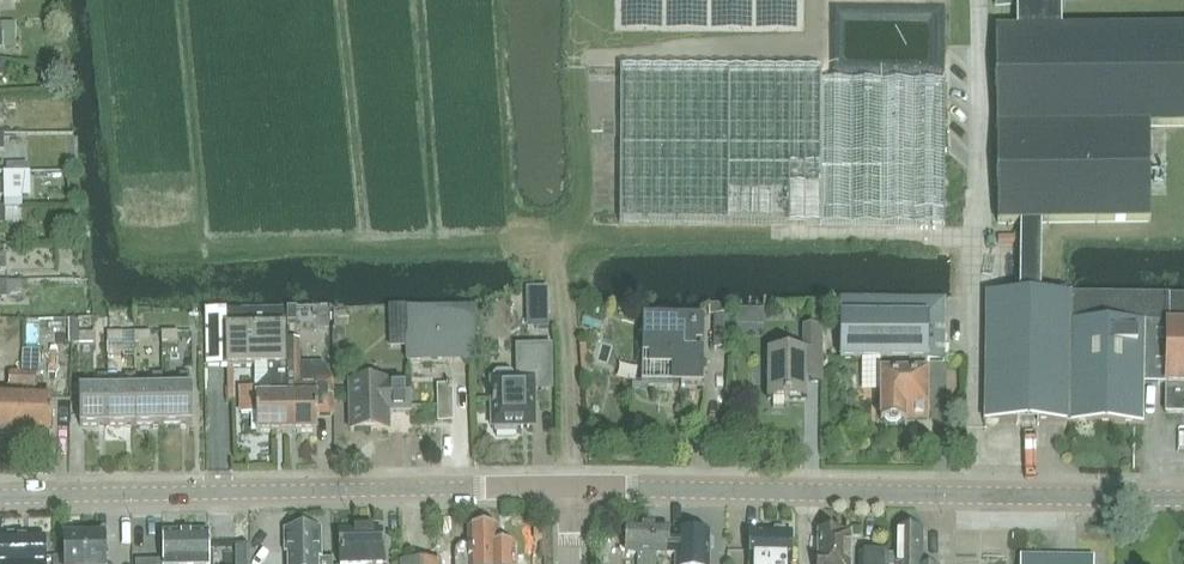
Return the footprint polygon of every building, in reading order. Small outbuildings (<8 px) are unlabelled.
[(995,7),(1016,5),(1016,29),(995,30),(997,225),(1020,225),(1019,295),(1040,295),(1041,225),(1149,223),(1149,128),(1183,127),(1183,28),(1061,29),(1060,0),(1065,0),(994,0),(995,7)] [(0,25),(0,49),(16,49),(16,24),(0,25)] [(945,81),(852,80),(821,80),(821,70),(620,69),(619,224),(820,225),(820,224),(851,224),(851,225),(944,225),(945,81)] [(14,151),(14,135),(0,135),(0,151),(14,151)] [(0,182),(0,197),(1,197),(2,208),(4,208),(4,211),(20,211),(20,199),(28,199),(28,174),(1,173),(1,182),(0,182)] [(5,247),(5,254),(6,271),(20,270),(20,247),(5,247)] [(20,297),(19,283),(6,282),(0,282),(0,299),(7,299),(20,297)] [(546,292),(534,291),(535,333),(548,333),(546,292)] [(1166,386),(1165,414),(1183,414),(1183,297),(1040,295),(1019,295),(987,294),(987,318),(986,318),(985,421),(1069,422),(1069,423),(1142,424),(1143,386),(1166,386)] [(943,360),(944,299),(841,298),(841,316),(840,316),(841,359),(910,359),(910,374),(881,374),(881,421),(885,421),(889,425),(896,425),(900,422),(904,422),(904,418),(926,418),(927,359),(943,360)] [(709,316),(715,316),(714,350),(730,350),(731,317),(731,305),(709,305),(709,316)] [(407,361),(474,361),(473,308),(406,309),(407,361)] [(285,365),(284,341),(284,327),(283,310),(206,311),(207,367),(284,365),(285,365)] [(641,368),(641,388),(672,389),(672,382),(681,382),(681,384),(701,384),(702,353),(695,353),(695,328),(650,327),(649,368),(641,368)] [(820,384),(820,328),(802,328),(802,353),(769,353),(769,368),(765,368),(765,379),(769,379),(769,401),(773,401),(773,408),(785,408),(785,401),(806,400),(806,384),(820,384)] [(161,343),(178,343),(177,332),(161,333),(161,343)] [(79,345),(95,344),(95,333),(78,334),(79,345)] [(107,344),(123,343),(122,333),(106,334),(107,344)] [(134,343),(151,342),(150,333),(134,333),(134,343)] [(299,341),(284,341),(285,365),(284,365),(284,372),(286,372),(287,433),(317,432),(317,415),(332,415),(332,379),(315,379),(315,382),(300,381),(299,341)] [(492,382),(494,429),(496,429),(496,434),(516,434),(515,429),(547,428),(545,349),(517,349),(518,373),(520,373),(521,381),(492,382)] [(286,372),(284,372),(273,372),(273,396),(256,396),(257,433),(287,433),(286,372)] [(21,435),(23,375),(9,374),(8,398),(0,398),(0,435),(21,435)] [(23,375),(21,435),(51,436),(52,400),(35,399),(36,375),(23,375)] [(179,390),(164,390),(165,425),(192,424),(191,390),(189,390),(189,375),(179,375),(179,390)] [(138,426),(137,391),(135,391),(135,376),(125,377),(125,392),(109,392),(111,427),(138,426)] [(165,425),(164,390),(162,391),(162,376),(152,376),(152,391),(137,391),(138,426),(165,425)] [(111,427),(109,392),(108,392),(107,377),(98,377),(98,392),(82,393),(84,428),(111,427)] [(388,413),(410,413),(410,384),(388,384),(388,383),(350,383),(351,431),(389,431),(388,413)] [(438,423),(453,422),(452,386),(437,387),(438,423)] [(237,421),(254,421),(254,395),(237,395),(237,421)] [(668,538),(668,528),(627,527),(626,554),(638,554),(638,563),(656,563),(657,555),(675,555),(675,563),(710,563),(710,533),(675,533),(675,538),(668,538)] [(455,563),(515,563),(515,546),(498,546),(497,529),(468,529),(468,545),(460,545),(455,551),(455,563)] [(382,530),(340,531),(340,563),(382,563),(382,530)] [(321,557),(321,531),(285,532),(285,554),(291,554),(291,563),(330,563),(329,557),(321,557)] [(923,532),(895,531),(894,563),(922,563),(923,532)] [(214,552),(213,552),(209,551),(209,533),(163,534),(164,563),(214,563),(214,552)] [(750,533),(750,563),(791,563),(791,533),(750,533)] [(851,534),(819,534),(819,559),(817,559),(817,563),(850,563),(851,534)] [(45,538),(20,538),(17,536),(9,536),(6,538),(0,539),(0,560),(0,563),(46,563),(45,538)] [(104,538),(64,539),(65,563),(105,563),(104,538)] [(619,539),(595,543),(598,559),(622,555),(619,539)] [(888,555),(859,555),(859,563),(888,563),(888,555)]
